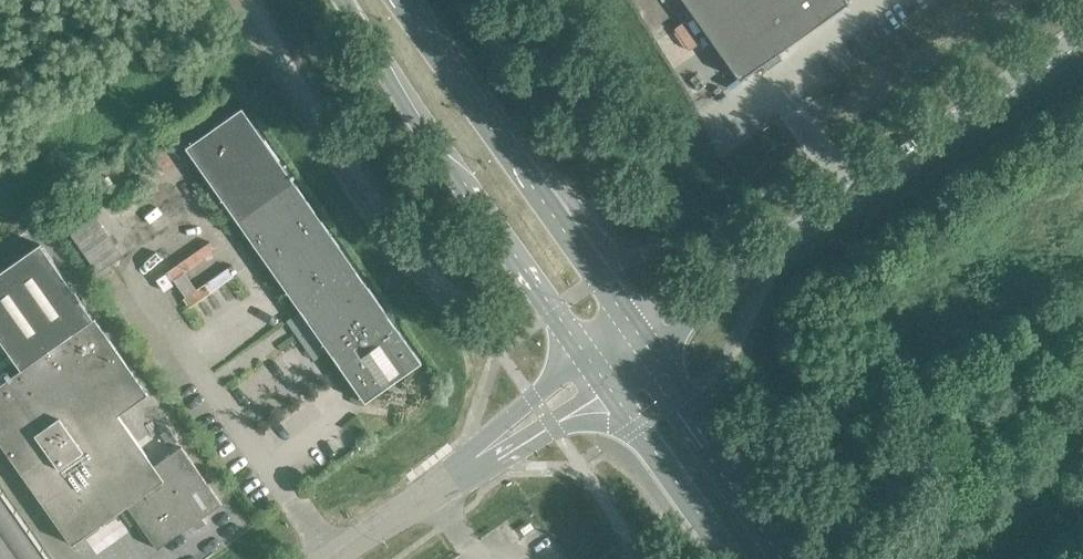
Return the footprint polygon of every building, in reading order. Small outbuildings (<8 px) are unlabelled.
[(740,80),(848,3),(846,0),(683,0),(740,80)] [(185,148),(254,245),(310,206),(241,108),(185,148)] [(421,363),(310,206),(254,245),(365,403),(421,363)] [(0,273),(0,340),(21,370),(0,385),(0,443),(72,545),(127,506),(140,525),(143,523),(146,527),(143,529),(157,549),(194,524),(191,520),(199,515),(201,518),(221,504),(181,447),(154,466),(118,416),(148,395),(94,319),(41,244),(0,273)] [(82,301),(87,308),(93,303),(88,296),(82,301)]
